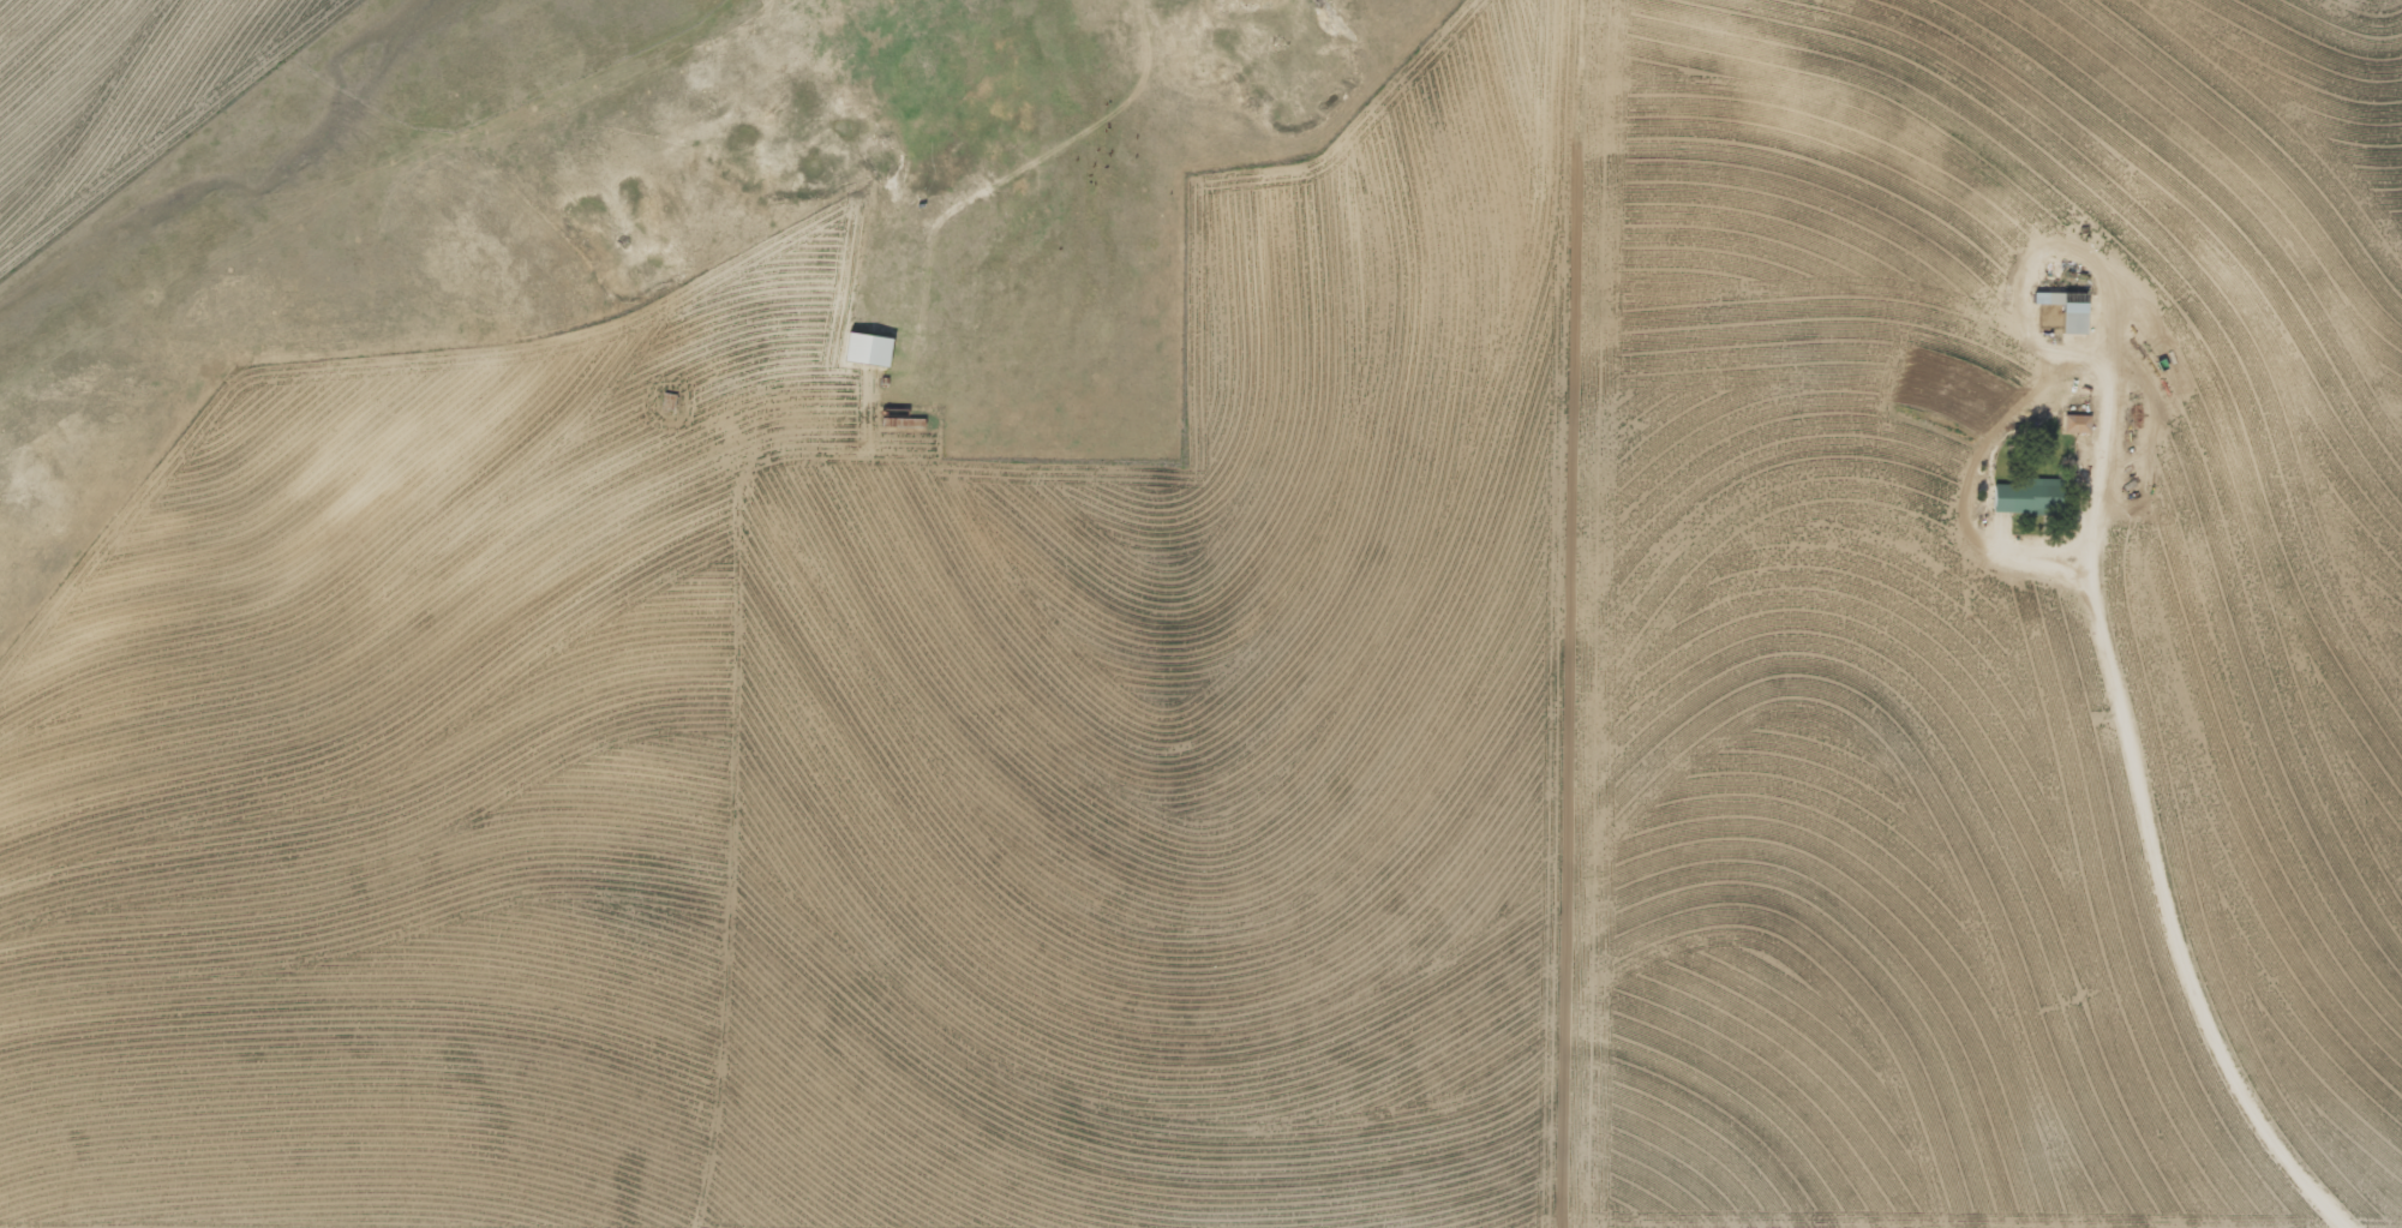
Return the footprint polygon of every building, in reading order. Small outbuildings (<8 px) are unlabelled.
[(2068,432),(2093,433),(2094,416),(2068,415),(2068,432)] [(2067,482),(1998,482),(1998,513),(2067,513),(2067,482)]
